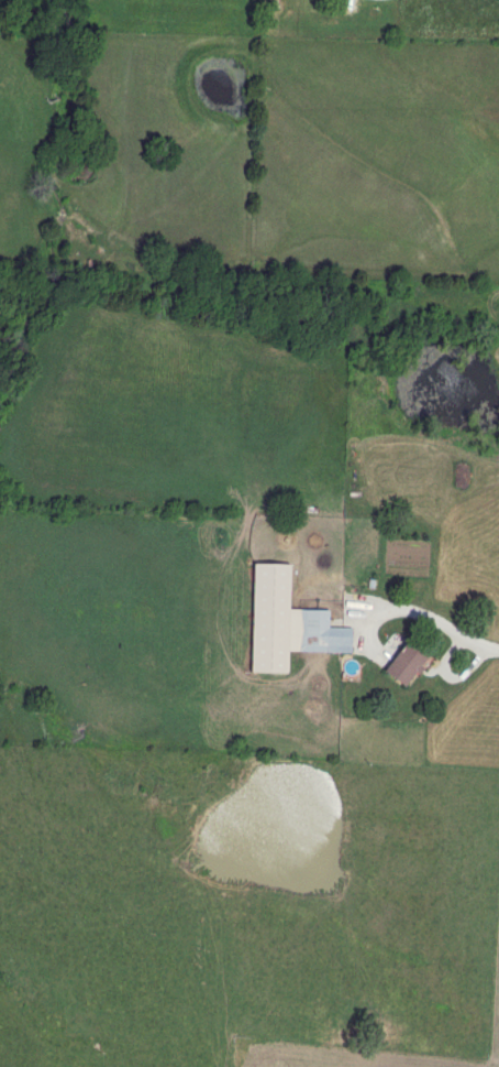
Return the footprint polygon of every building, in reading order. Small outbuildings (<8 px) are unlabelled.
[(292,565),(255,564),(253,674),(289,675),(290,652),(350,653),(350,629),(326,628),(326,611),(291,610),(292,565)] [(427,659),(407,642),(381,671),(401,688),(427,659)]
